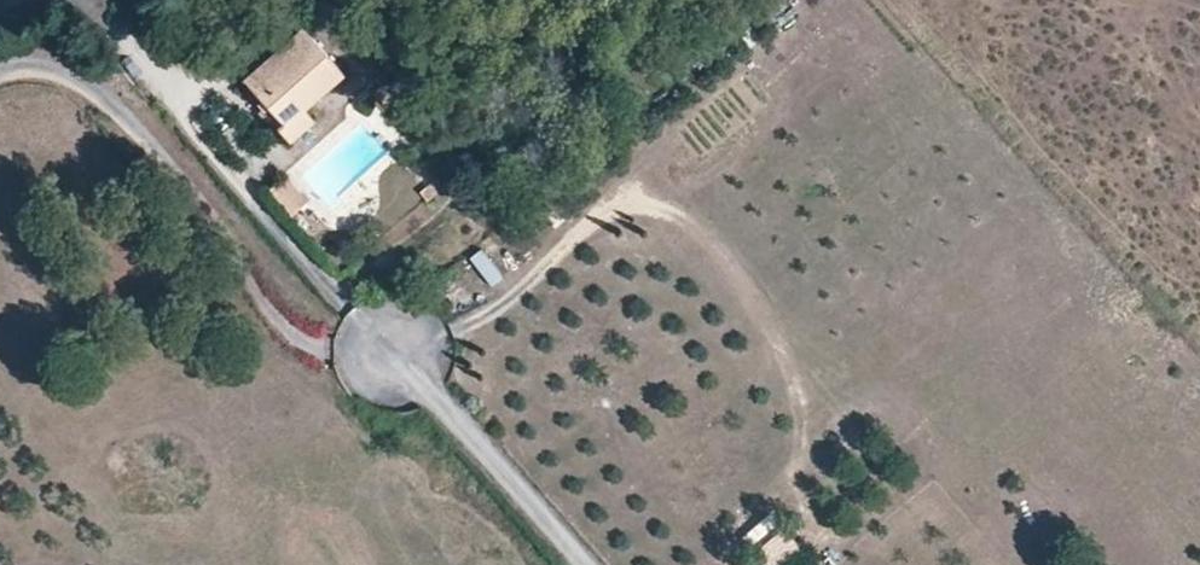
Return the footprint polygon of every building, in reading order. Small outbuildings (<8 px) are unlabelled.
[(314,122),(302,108),(343,72),(303,28),(245,79),(284,123),(278,128),(290,143),(314,122)] [(490,289),(504,282),(488,250),(474,258),(490,289)]
